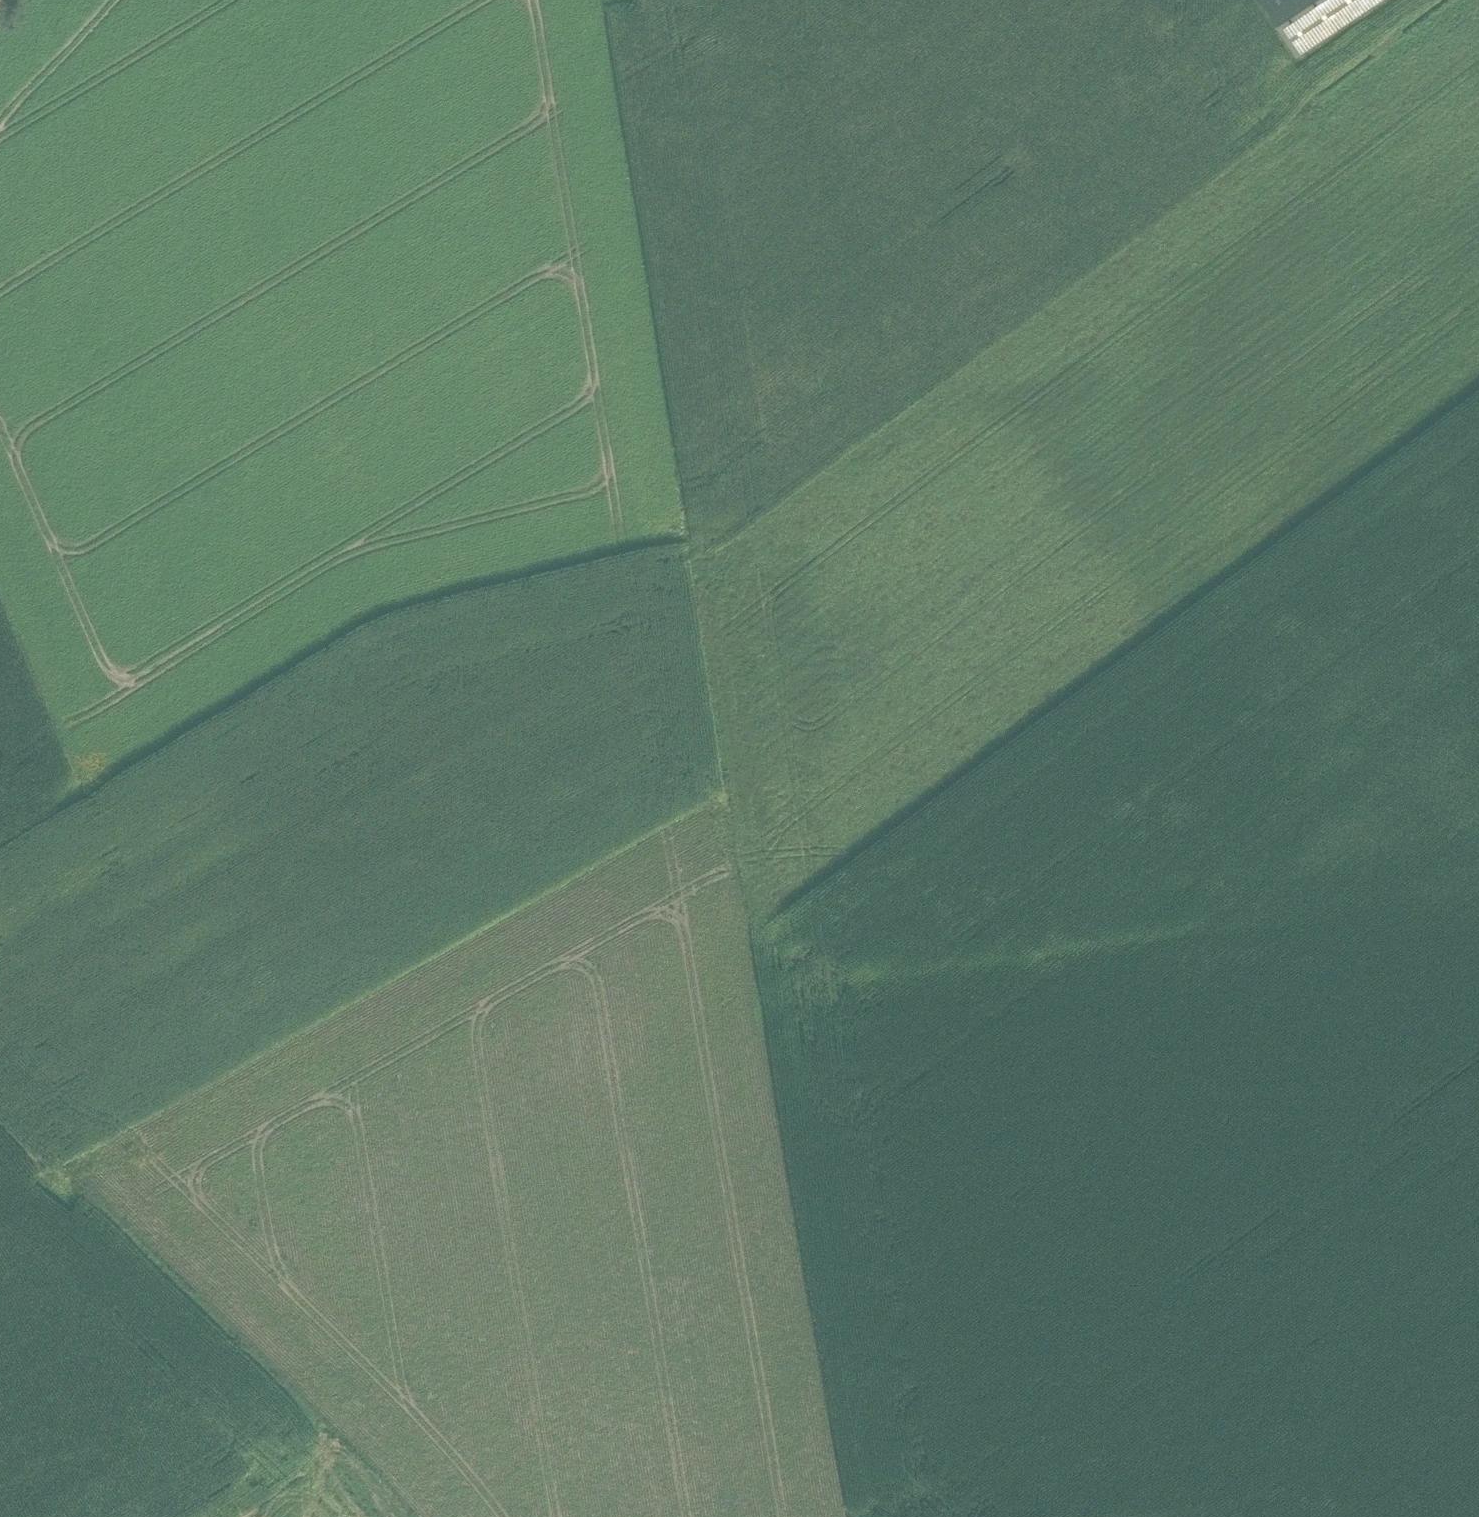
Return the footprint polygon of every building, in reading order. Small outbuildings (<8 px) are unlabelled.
[(1296,56),(1380,0),(1258,0),(1296,56)]
